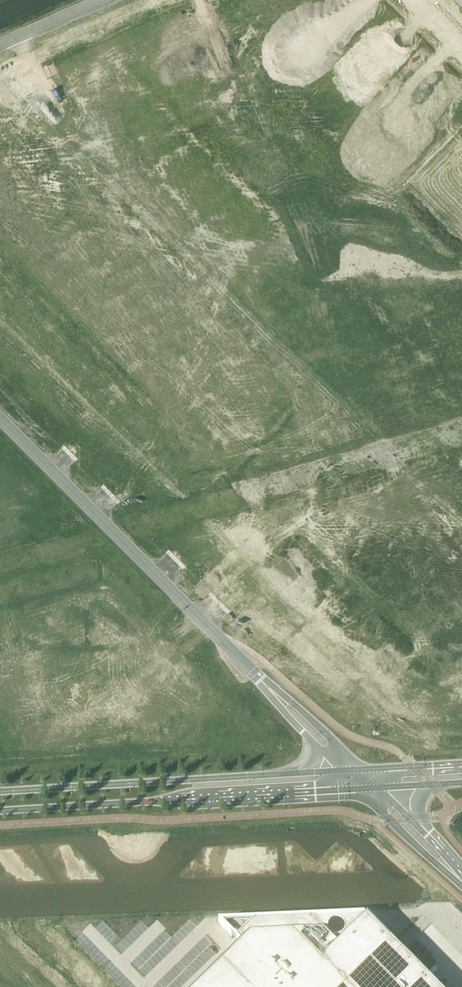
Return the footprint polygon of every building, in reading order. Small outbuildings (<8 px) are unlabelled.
[(366,920),(337,949),(317,928),(317,927),(318,926),(318,924),(317,923),(316,923),(315,922),(314,922),(313,922),(312,923),(310,921),(224,925),(224,924),(223,923),(219,923),(242,947),(201,986),(435,986),(401,952),(401,953),(391,943),(390,943),(371,924),(370,924),(366,920)]
